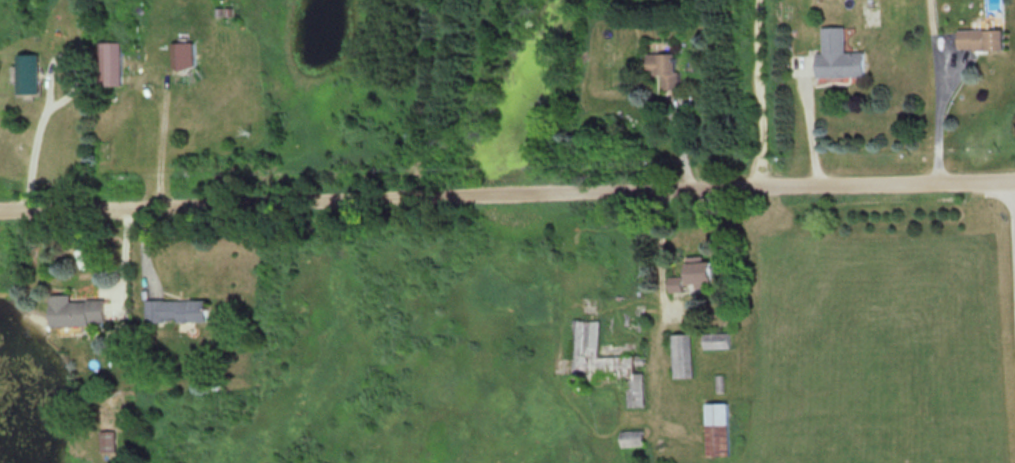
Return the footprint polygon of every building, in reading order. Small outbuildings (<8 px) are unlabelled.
[(862,77),(861,52),(842,52),(841,26),(819,27),(819,54),(812,54),(813,78),(862,77)] [(956,50),(1002,50),(1002,30),(956,30),(956,50)] [(102,87),(122,87),(122,42),(102,42),(102,87)] [(194,69),(194,43),(172,43),(173,69),(194,69)] [(646,75),(659,75),(659,90),(676,90),(676,54),(646,54),(646,75)] [(17,95),(39,95),(39,55),(17,55),(17,95)] [(712,262),(687,262),(687,284),(712,284),(712,262)] [(51,295),(51,326),(106,326),(105,300),(72,300),(72,295),(51,295)] [(209,322),(209,300),(147,300),(147,322),(209,322)] [(642,406),(642,359),(595,359),(595,321),(576,321),(576,381),(627,381),(627,406),(642,406)] [(671,335),(672,378),(692,377),(691,334),(671,335)] [(728,334),(703,334),(703,349),(728,349),(728,334)] [(706,456),(728,456),(728,403),(706,403),(706,456)] [(621,430),(621,446),(643,446),(643,430),(621,430)] [(115,431),(101,431),(101,453),(115,453),(115,431)]
